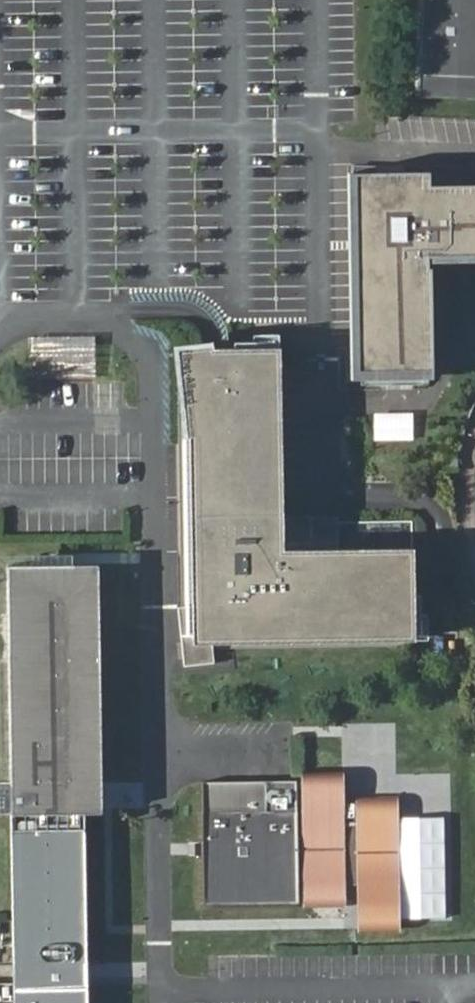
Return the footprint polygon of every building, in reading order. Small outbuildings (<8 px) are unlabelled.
[(417,74),(474,75),(474,0),(419,0),(417,74)] [(417,74),(416,97),(474,100),(474,75),(417,74)] [(474,258),(474,194),(436,195),(435,187),(435,181),(350,184),(354,334),(355,364),(438,362),(435,259),(474,258)] [(435,187),(436,195),(474,194),(474,186),(435,187)] [(95,378),(96,336),(29,336),(29,378),(95,378)] [(421,549),(293,553),(287,345),(195,348),(204,639),(424,633),(423,599),(421,549)] [(373,412),(373,439),(413,440),(413,413),(373,412)] [(5,638),(10,816),(82,814),(102,813),(99,702),(99,701),(96,565),(3,567),(5,638)] [(400,930),(397,799),(349,800),(350,805),(331,806),(331,779),(296,779),(296,784),(291,784),(291,782),(210,783),(212,907),(292,906),(292,904),(298,904),(298,908),(332,907),(332,888),(351,888),(352,931),(400,930)] [(13,955),(86,954),(82,814),(10,816),(13,955)] [(86,954),(13,955),(14,986),(15,1002),(87,1002),(87,983),(86,954)]
